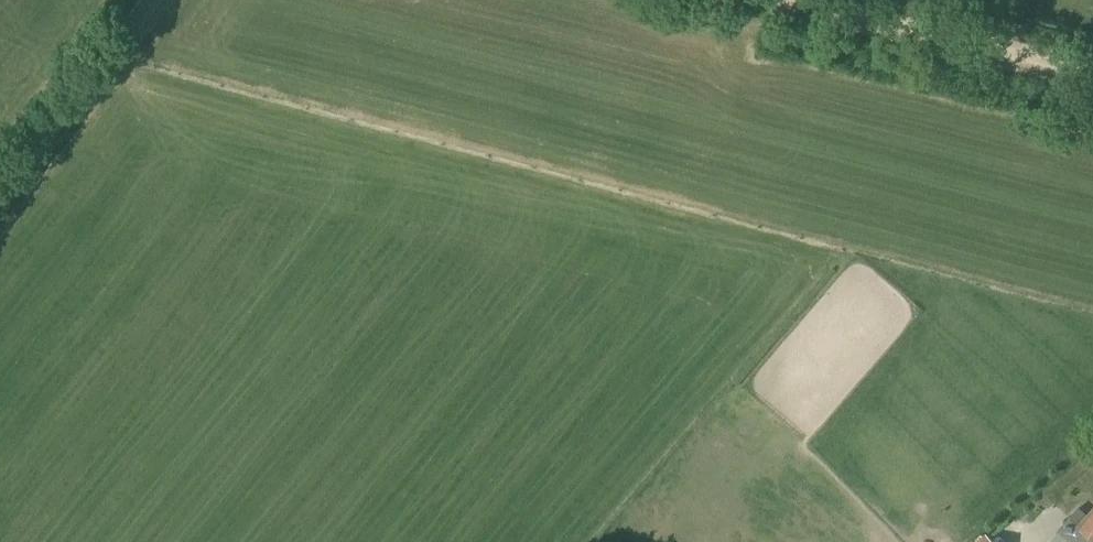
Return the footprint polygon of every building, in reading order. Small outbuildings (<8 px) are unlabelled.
[(1088,516),(1079,508),(1056,533),(1065,541),(1092,541),(1092,510),(1088,516)]
